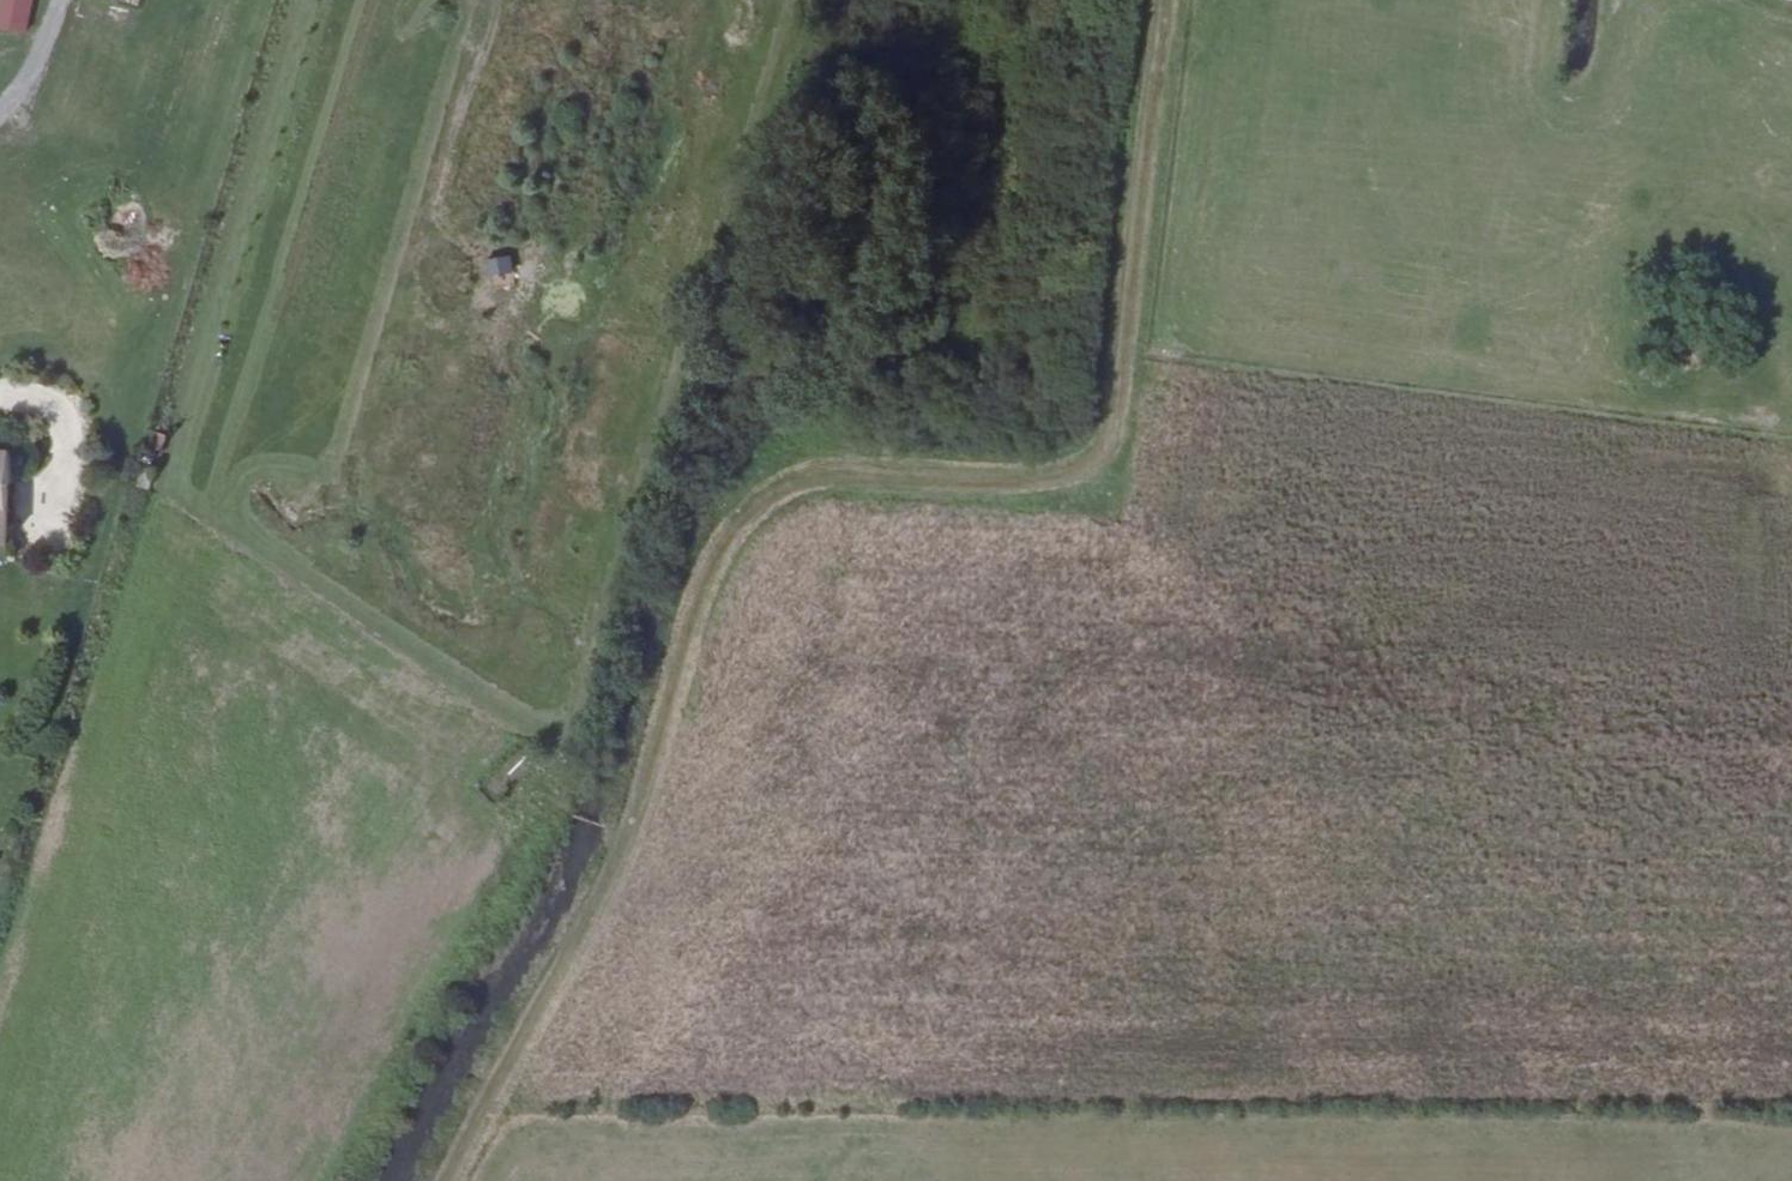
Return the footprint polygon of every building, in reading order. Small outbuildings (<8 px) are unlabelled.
[(28,33),(31,0),(0,0),(0,30),(28,33)]
